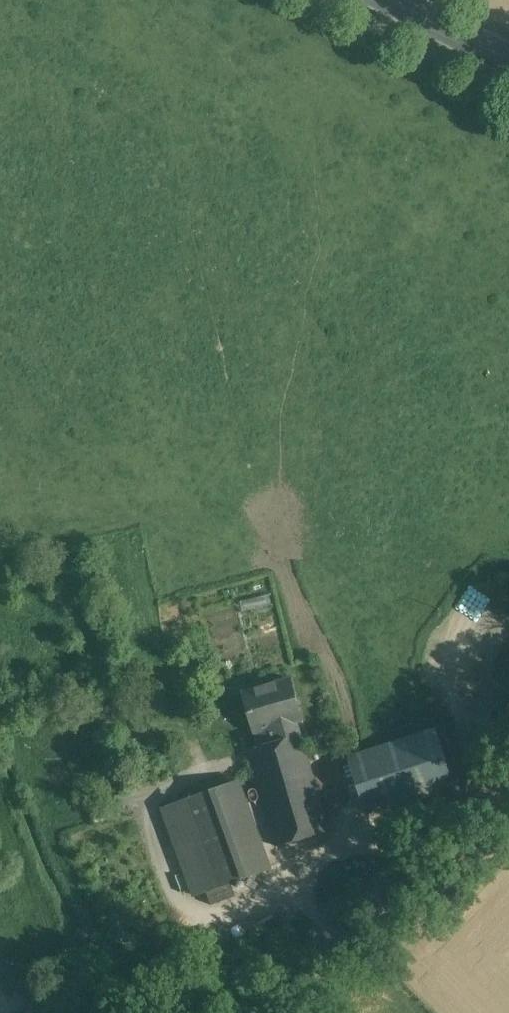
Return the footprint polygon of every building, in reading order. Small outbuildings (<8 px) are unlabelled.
[(272,603),(271,595),(242,602),(244,609),(272,603)] [(291,679),(243,693),(253,729),(258,747),(293,736),(289,720),(302,717),(291,679)] [(436,731),(348,760),(366,813),(454,784),(436,731)] [(258,747),(249,750),(277,846),(330,831),(301,734),(293,736),(258,747)] [(232,784),(185,801),(216,888),(232,882),(263,871),(232,784)] [(216,888),(185,801),(163,809),(195,896),(207,891),(216,888)] [(216,888),(207,891),(212,906),(237,897),(232,882),(216,888)] [(17,988),(32,1010),(44,1001),(51,996),(37,975),(17,988)] [(27,1012),(28,1012),(52,1012),(44,1001),(32,1010),(27,1012)]
